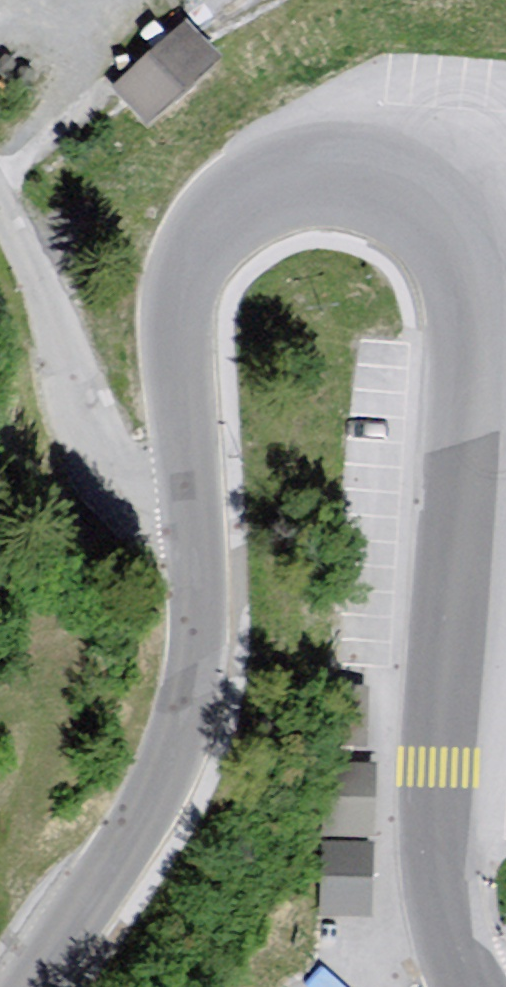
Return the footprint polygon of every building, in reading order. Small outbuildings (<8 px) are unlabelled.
[(219,60),(179,16),(104,85),(144,129),(219,60)] [(324,838),(374,838),(374,765),(325,764),(324,838)] [(324,914),(373,914),(374,841),(325,840),(324,914)]
